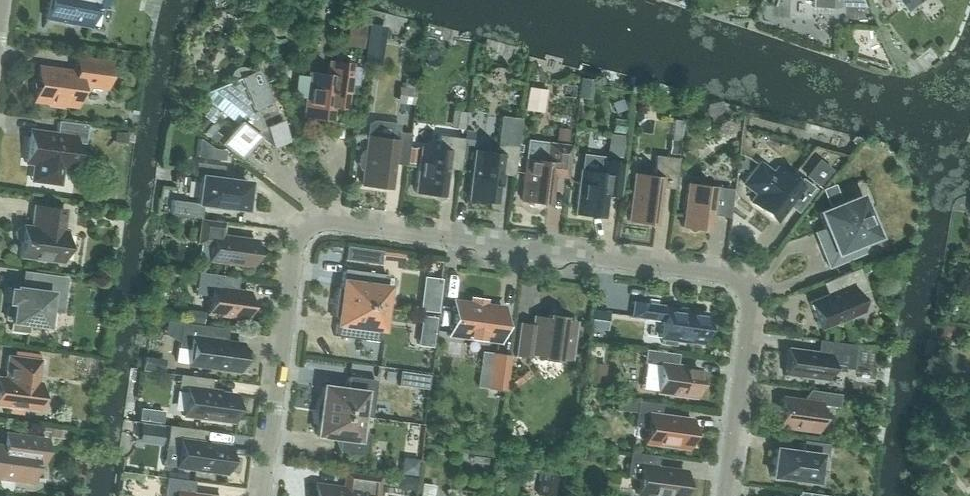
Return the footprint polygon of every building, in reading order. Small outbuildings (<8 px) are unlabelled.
[(103,0),(47,0),(44,17),(88,25),(92,5),(101,7),(103,0)] [(105,87),(108,62),(75,57),(73,71),(37,67),(36,76),(32,78),(30,82),(31,87),(34,89),(32,99),(47,101),(49,105),(59,107),(62,103),(74,105),(77,88),(81,84),(105,87)] [(295,74),(292,96),(304,97),(302,115),(330,119),(332,106),(333,97),(346,99),(351,63),(328,61),(327,74),(325,74),(308,72),(307,76),(295,74)] [(247,72),(245,68),(240,66),(236,66),(233,67),(230,70),(228,75),(230,80),(205,90),(200,96),(235,123),(220,143),(239,158),(256,135),(265,131),(271,146),(286,140),(257,68),(247,72)] [(414,86),(397,84),(396,100),(413,102),(414,86)] [(526,108),(543,110),(546,89),(529,86),(526,108)] [(470,175),(467,197),(495,201),(498,173),(499,173),(506,174),(507,174),(512,175),(513,169),(520,117),(519,117),(500,115),(495,152),(493,152),(488,152),(478,150),(473,150),(470,175)] [(29,179),(42,181),(58,183),(60,166),(69,167),(73,141),(83,142),(85,124),(58,120),(56,133),(28,129),(24,161),(31,162),(29,179)] [(358,155),(357,163),(358,167),(361,170),(360,183),(390,187),(393,163),(404,164),(408,132),(395,131),(396,123),(373,120),(367,123),(366,136),(364,149),(363,148),(360,151),(358,155)] [(566,140),(568,129),(557,128),(555,138),(566,140)] [(458,169),(462,137),(437,134),(435,149),(419,147),(414,190),(442,194),(445,167),(458,169)] [(620,155),(623,136),(612,134),(609,154),(620,155)] [(213,146),(198,136),(196,154),(212,156),(213,146)] [(565,176),(569,145),(528,139),(520,199),(529,200),(529,204),(532,207),(536,207),(539,205),(541,201),(549,203),(552,175),(565,176)] [(674,188),(678,157),(654,154),(652,175),(633,173),(627,219),(655,222),(660,186),(674,188)] [(619,189),(622,163),(600,160),(598,172),(579,170),(574,212),(589,214),(591,216),(599,217),(600,215),(603,215),(606,188),(619,189)] [(220,178),(222,165),(195,162),(193,175),(198,176),(194,202),(202,203),(204,207),(213,209),(216,205),(242,209),(244,194),(248,194),(249,185),(245,185),(246,181),(220,178)] [(776,167),(772,173),(759,162),(745,180),(759,190),(750,200),(775,219),(791,199),(800,207),(815,188),(801,177),(796,183),(776,167)] [(828,173),(818,164),(808,177),(818,185),(828,173)] [(727,216),(731,188),(687,182),(681,226),(709,229),(711,214),(727,216)] [(823,189),(829,204),(840,200),(834,185),(823,189)] [(858,241),(873,235),(857,195),(817,212),(829,238),(818,243),(828,266),(862,252),(858,241)] [(171,199),(169,213),(193,216),(194,202),(171,199)] [(61,230),(64,209),(33,205),(31,220),(33,220),(33,226),(21,224),(21,225),(20,225),(16,227),(14,230),(13,234),(14,238),(18,240),(19,240),(17,255),(59,261),(63,230),(61,230)] [(221,234),(222,222),(199,219),(195,242),(209,244),(207,260),(250,266),(254,238),(221,234)] [(346,246),(344,258),(379,262),(381,250),(346,246)] [(853,296),(867,290),(857,267),(828,279),(833,291),(808,301),(819,327),(859,310),(853,296)] [(384,286),(386,274),(342,268),(339,287),(334,286),(332,301),(382,307),(384,286)] [(219,287),(221,274),(196,271),(194,285),(209,287),(206,313),(243,318),(244,312),(249,310),(250,299),(246,297),(247,291),(219,287)] [(60,303),(64,277),(32,273),(30,289),(13,287),(13,289),(7,288),(5,302),(11,302),(11,306),(6,306),(5,318),(9,318),(9,321),(11,321),(10,329),(26,331),(27,323),(43,325),(47,301),(60,303)] [(497,340),(501,307),(452,300),(447,333),(497,340)] [(665,305),(664,305),(632,300),(630,316),(661,320),(659,337),(701,343),(705,312),(665,307),(665,305)] [(379,328),(382,307),(332,301),(330,315),(336,316),(333,335),(377,340),(378,328),(379,328)] [(562,318),(562,315),(546,313),(546,316),(534,314),(533,323),(519,321),(514,355),(530,357),(530,354),(541,355),(540,358),(556,361),(556,358),(568,359),(574,320),(562,318)] [(434,327),(435,318),(423,316),(422,326),(434,327)] [(224,341),(226,328),(180,322),(175,361),(236,369),(240,343),(224,341)] [(852,367),(855,344),(818,339),(817,351),(787,347),(783,374),(825,379),(827,367),(829,364),(852,367)] [(644,362),(640,387),(655,389),(655,390),(694,395),(697,373),(697,369),(670,365),(671,352),(644,348),(642,361),(644,362)] [(508,356),(494,354),(489,386),(503,388),(508,356)] [(39,359),(7,355),(5,371),(10,371),(9,377),(0,376),(0,405),(35,410),(38,381),(36,381),(39,359)] [(595,381),(597,363),(587,362),(585,380),(595,381)] [(208,390),(210,378),(178,374),(177,387),(185,388),(182,414),(230,421),(233,393),(208,390)] [(314,407),(314,409),(358,415),(369,416),(374,379),(346,375),(346,377),(347,377),(346,386),(345,386),(342,389),(340,389),(340,388),(338,388),(321,386),(320,395),(319,396),(318,398),(317,399),(317,401),(316,403),(315,404),(315,405),(315,406),(315,407),(314,407)] [(837,406),(839,393),(810,389),(808,401),(780,398),(777,424),(815,429),(816,428),(820,429),(823,426),(824,419),(821,415),(817,415),(819,404),(837,406)] [(659,415),(660,403),(637,400),(633,425),(645,426),(643,441),(687,447),(687,444),(691,443),(692,434),(689,432),(690,419),(659,415)] [(356,428),(358,415),(314,409),(314,411),(314,414),(314,417),(315,421),(316,424),(315,433),(334,436),(334,435),(336,436),(338,440),(339,440),(337,449),(336,450),(365,454),(367,433),(366,433),(356,428)] [(161,427),(136,423),(134,433),(160,437),(161,427)] [(197,441),(199,429),(167,424),(165,444),(178,446),(175,466),(223,472),(226,445),(197,441)] [(45,437),(5,431),(4,433),(10,433),(9,443),(6,443),(3,445),(0,445),(0,477),(29,481),(32,461),(41,462),(45,437)] [(825,456),(827,443),(802,440),(800,452),(773,448),(770,475),(813,480),(817,455),(825,456)] [(657,455),(629,451),(625,476),(637,478),(635,492),(663,495),(680,495),(682,495),(683,495),(685,494),(687,486),(685,483),(682,483),(684,470),(656,467),(657,455)] [(552,493),(555,473),(539,471),(536,491),(552,493)] [(377,478),(346,474),(344,488),(314,484),(312,495),(374,495),(377,478)] [(193,480),(165,476),(163,495),(220,495),(191,492),(193,480)] [(431,484),(422,482),(420,495),(430,495),(431,484)]
